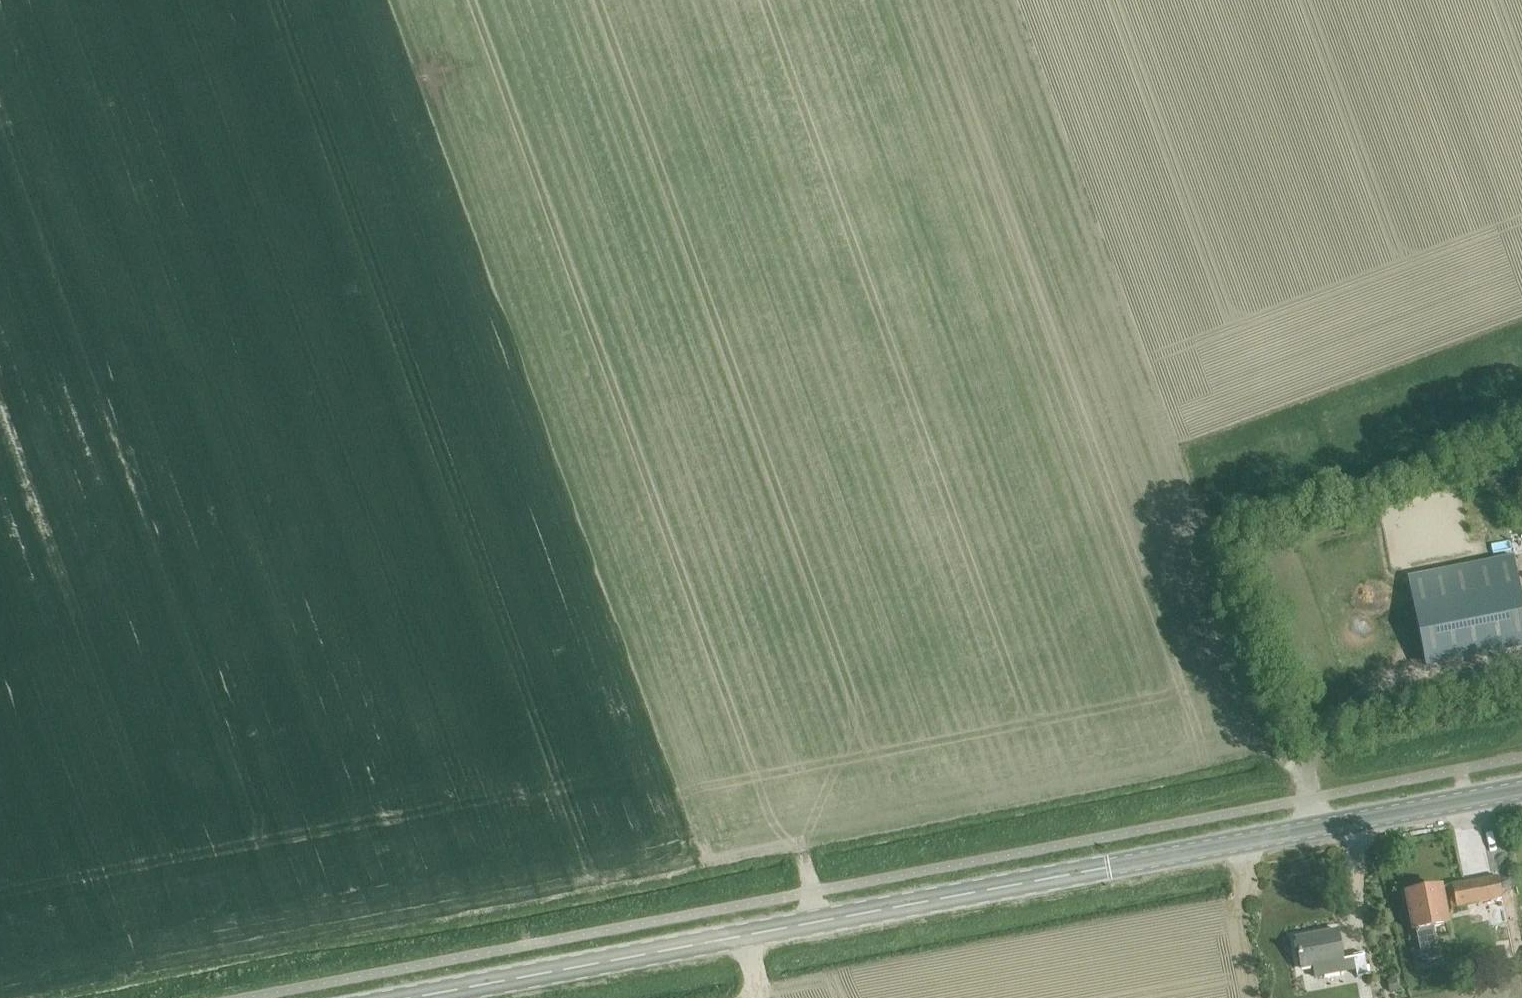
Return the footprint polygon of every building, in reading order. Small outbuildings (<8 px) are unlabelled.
[(1515,557),(1409,578),(1424,657),(1521,637),(1521,594),(1515,557)] [(1456,907),(1500,899),(1496,877),(1452,886),(1456,907)] [(1438,956),(1433,927),(1447,925),(1440,887),(1406,893),(1413,931),(1415,931),(1421,960),(1438,956)] [(1294,939),(1300,969),(1311,967),(1313,977),(1354,969),(1355,976),(1366,974),(1362,953),(1351,955),(1352,958),(1342,960),(1336,930),(1294,939)] [(1396,980),(1388,981),(1390,993),(1398,991),(1396,980)]
